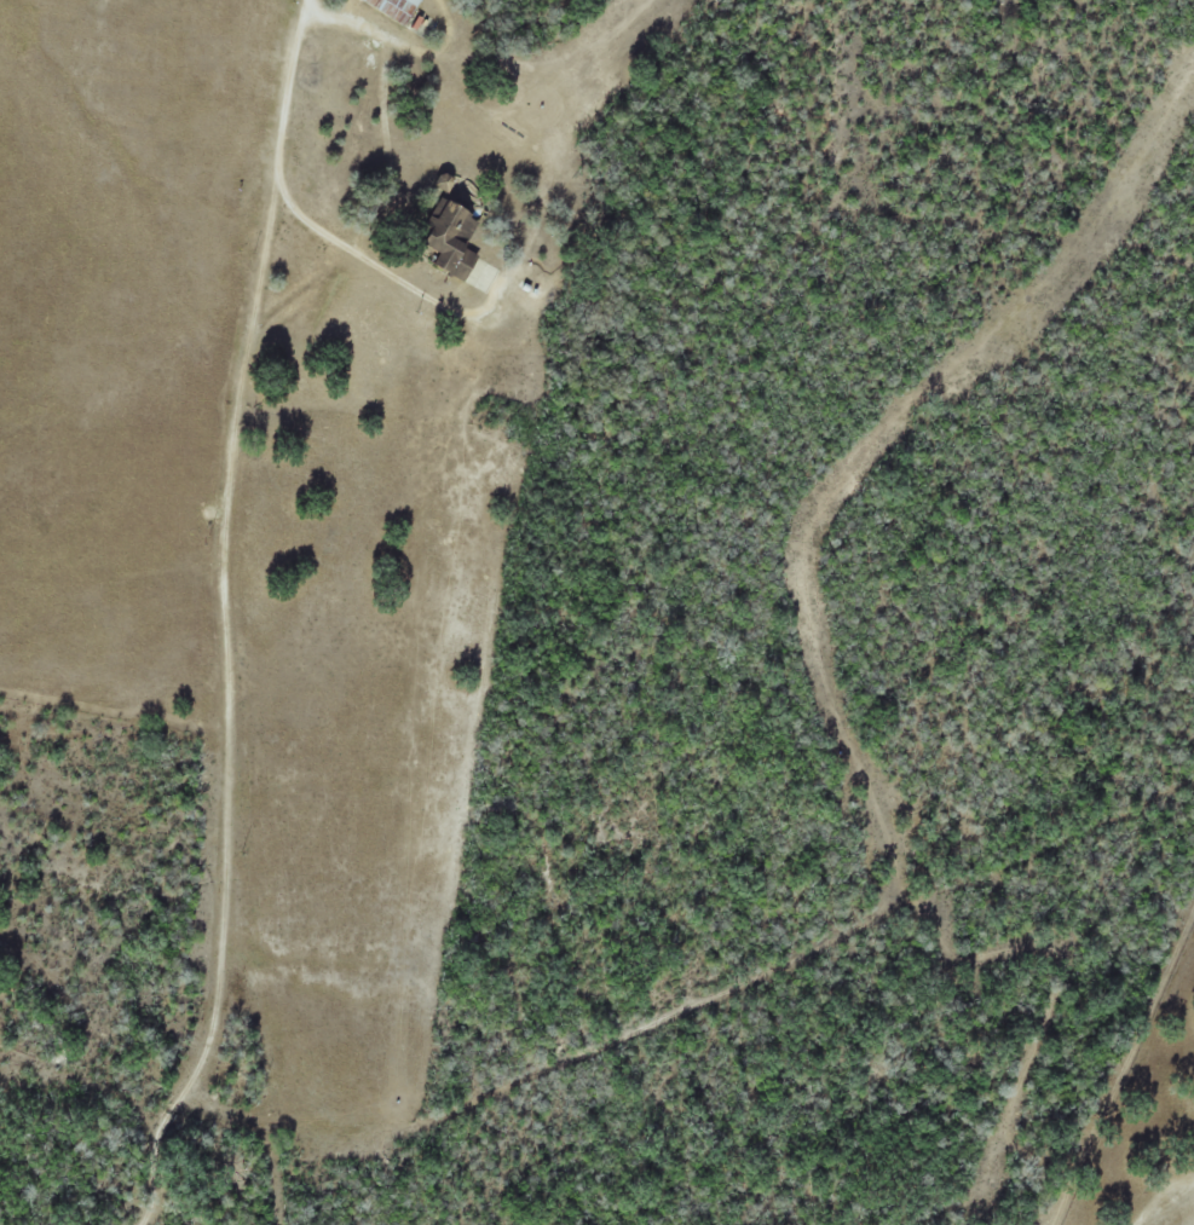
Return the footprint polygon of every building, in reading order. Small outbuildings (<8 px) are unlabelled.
[(405,26),(420,0),(360,0),(405,26)] [(463,282),(477,255),(464,248),(479,219),(442,199),(419,242),(438,252),(431,265),(463,282)]
